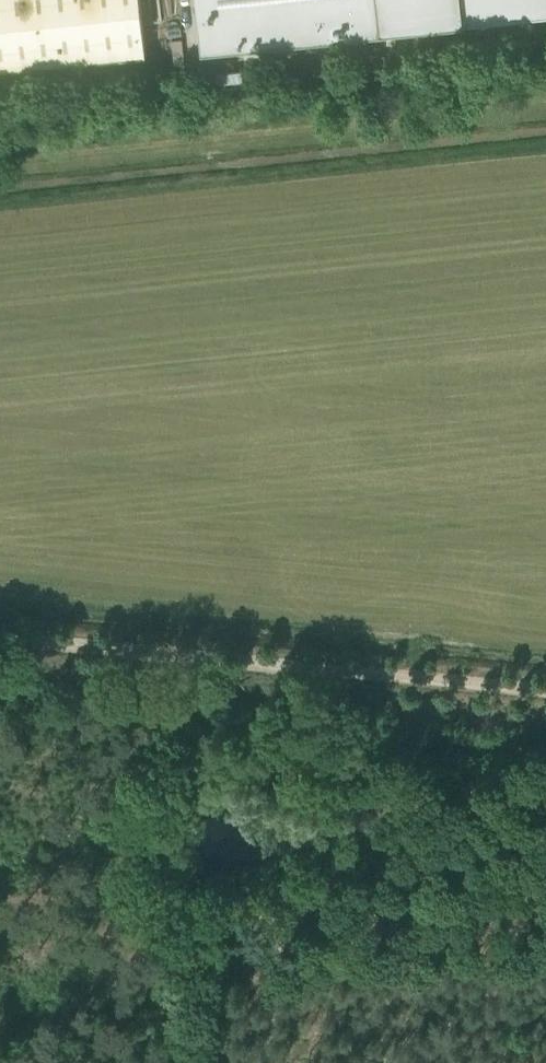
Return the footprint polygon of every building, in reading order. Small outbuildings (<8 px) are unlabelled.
[(145,54),(139,0),(0,0),(0,70),(145,54)] [(201,51),(378,32),(375,0),(195,0),(201,51)] [(378,32),(545,15),(545,0),(375,0),(378,32)]
